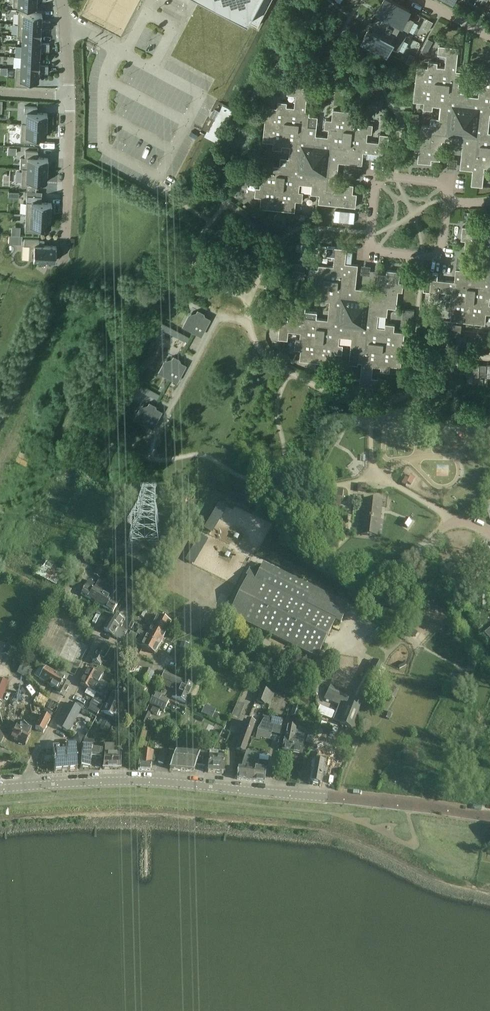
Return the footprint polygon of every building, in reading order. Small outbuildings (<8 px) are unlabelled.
[(258,26),(271,0),(209,0),(258,26)] [(376,19),(406,35),(415,20),(407,16),(410,10),(392,0),(384,0),(379,9),(380,10),(376,19)] [(18,12),(17,24),(50,25),(50,21),(44,21),(41,21),(41,19),(41,14),(41,13),(18,12)] [(369,27),(363,40),(387,53),(391,46),(398,50),(406,35),(376,19),(371,28),(369,27)] [(428,19),(423,28),(428,31),(433,22),(428,19)] [(17,24),(17,35),(22,36),(40,37),(40,30),(40,29),(43,29),(50,29),(50,25),(17,24)] [(22,36),(21,46),(49,47),(49,43),(43,43),(40,43),(40,41),(40,37),(22,36)] [(413,101),(424,103),(423,109),(433,110),(433,106),(441,107),(440,119),(431,118),(430,126),(422,125),(420,143),(416,142),(415,151),(419,152),(418,162),(431,164),(432,159),(440,160),(442,143),(463,145),(460,169),(469,170),(473,170),(471,185),(483,186),(485,167),(489,168),(489,132),(488,132),(489,117),(489,70),(484,69),(482,80),(476,79),(475,89),(479,89),(479,97),(466,96),(467,87),(459,86),(460,71),(456,71),(457,62),(459,47),(439,45),(438,54),(446,55),(445,67),(437,67),(438,62),(428,61),(428,68),(417,67),(413,101)] [(15,46),(14,56),(20,57),(39,58),(39,53),(39,51),(42,51),(49,51),(49,47),(21,46),(15,46)] [(410,53),(405,62),(411,65),(415,56),(410,53)] [(20,57),(20,68),(48,69),(48,66),(42,65),(39,65),(39,63),(39,58),(20,57)] [(15,67),(14,86),(27,86),(27,80),(38,81),(38,80),(38,75),(38,73),(41,73),(47,74),(48,69),(20,68),(15,67)] [(235,159),(233,178),(240,179),(239,186),(248,187),(249,178),(261,180),(260,188),(256,187),(255,196),(261,197),(260,208),(295,211),(296,201),(302,201),(303,192),(299,192),(300,184),(312,185),(311,194),(320,195),(319,203),(356,207),(357,194),(353,193),(354,185),(337,183),(339,162),(362,165),(363,156),(366,156),(366,157),(379,159),(380,154),(387,154),(389,135),(380,134),(379,142),(367,141),(368,133),(372,133),(373,124),(367,124),(368,113),(333,109),(332,120),(326,119),(325,128),(329,129),(328,137),(316,135),(318,117),(309,116),(310,111),(306,111),(308,87),(288,85),(287,94),(296,95),(295,107),(287,107),(287,102),(278,101),(277,108),(267,107),(263,141),(274,142),(273,149),(282,150),(283,146),(290,146),(289,158),(281,158),(280,166),(265,164),(264,169),(251,167),(252,161),(235,159)] [(224,105),(207,136),(217,142),(234,110),(224,105)] [(21,123),(21,124),(46,125),(47,114),(47,113),(37,113),(37,107),(24,106),(24,113),(26,113),(26,124),(21,123)] [(21,124),(20,142),(35,143),(35,137),(46,137),(45,137),(46,125),(21,124)] [(25,151),(25,158),(27,158),(26,168),(47,170),(47,159),(48,159),(48,158),(37,158),(38,152),(25,151)] [(22,168),(21,187),(36,187),(36,181),(46,182),(46,181),(47,170),(26,168),(22,168)] [(26,196),(25,214),(50,215),(51,204),(51,203),(41,203),(41,197),(26,196)] [(25,214),(24,232),(39,232),(40,226),(50,227),(50,226),(50,215),(25,214)] [(423,291),(430,292),(429,299),(438,300),(439,291),(451,293),(450,300),(446,300),(445,309),(451,310),(450,320),(455,321),(485,324),(486,313),(489,314),(489,304),(489,299),(489,229),(462,226),(461,240),(465,240),(464,249),(481,251),(479,271),(456,269),(454,281),(437,280),(438,274),(438,273),(433,273),(430,272),(426,272),(423,291)] [(24,239),(23,245),(29,246),(28,259),(33,260),(34,260),(41,260),(41,263),(48,263),(48,260),(54,261),(55,261),(56,246),(55,246),(44,246),(38,245),(39,239),(24,239)] [(281,319),(279,339),(288,340),(289,331),(301,332),(300,340),(296,340),(295,349),(301,350),(300,360),(335,364),(336,353),(342,354),(343,345),(339,344),(340,337),(352,338),(351,346),(349,364),(358,365),(359,362),(362,363),(360,380),(348,379),(347,391),(359,392),(360,386),(379,388),(380,379),(372,378),(373,366),(381,367),(381,371),(390,372),(390,366),(401,367),(405,332),(394,331),(395,324),(386,323),(385,328),(377,327),(378,315),(387,316),(388,307),(397,308),(398,291),(402,292),(403,283),(399,282),(400,271),(387,270),(387,274),(378,273),(376,290),(356,288),(358,265),(351,264),(353,252),(347,251),(347,248),(327,246),(326,256),(335,256),(334,266),(319,265),(318,269),(310,268),(307,294),(315,295),(315,300),(330,301),(328,320),(317,318),(318,313),(305,311),(306,306),(288,304),(287,316),(288,316),(288,320),(281,319)] [(200,335),(209,319),(204,316),(203,314),(197,311),(194,316),(195,319),(190,330),(200,335)] [(176,382),(185,365),(179,363),(178,360),(173,357),(170,362),(171,365),(165,376),(176,382)] [(152,428),(161,412),(155,409),(154,406),(149,403),(146,408),(147,411),(141,422),(152,428)] [(363,499),(361,519),(364,519),(362,535),(370,536),(381,537),(383,521),(380,520),(382,507),(382,506),(374,505),(375,500),(363,499)] [(345,605),(314,589),(263,564),(258,573),(251,569),(249,572),(247,578),(229,614),(237,618),(241,620),(317,658),(335,621),(340,624),(346,612),(348,607),(349,607),(345,605)] [(99,565),(93,575),(100,578),(105,569),(99,565)] [(81,594),(97,603),(108,586),(99,580),(96,585),(88,580),(85,586),(81,594)] [(116,590),(108,586),(97,603),(113,613),(117,605),(120,599),(113,595),(116,590)] [(142,608),(138,616),(144,619),(148,611),(142,608)] [(123,619),(115,615),(110,623),(109,622),(104,630),(121,641),(127,631),(121,628),(122,626),(120,625),(123,619)] [(150,619),(149,622),(167,632),(171,624),(157,616),(155,621),(150,619)] [(163,639),(167,632),(149,622),(147,625),(152,627),(149,631),(163,639)] [(138,631),(136,635),(141,637),(141,636),(159,646),(163,639),(149,631),(147,636),(138,631)] [(130,632),(125,642),(132,645),(137,636),(130,632)] [(155,654),(159,646),(141,636),(141,637),(137,645),(155,654)] [(102,643),(92,662),(100,666),(103,662),(106,663),(107,660),(104,659),(109,649),(110,647),(102,643)] [(327,694),(324,700),(339,706),(335,715),(332,721),(339,724),(351,729),(359,708),(366,694),(381,666),(373,661),(355,689),(348,704),(347,703),(351,695),(330,685),(327,694)] [(23,662),(17,673),(27,679),(33,668),(23,662)] [(154,674),(138,667),(133,677),(148,685),(154,674)] [(64,679),(45,668),(39,679),(58,690),(56,694),(63,698),(70,686),(63,682),(64,679)] [(88,670),(84,677),(104,687),(104,688),(109,691),(112,686),(100,680),(101,677),(90,671),(88,670)] [(164,673),(161,679),(177,686),(172,697),(185,703),(193,686),(185,683),(181,681),(176,679),(164,673)] [(148,689),(124,676),(119,684),(115,691),(123,694),(141,704),(148,689)] [(84,677),(80,685),(93,692),(95,689),(107,695),(109,691),(104,688),(104,687),(84,677)] [(0,680),(0,701),(1,701),(8,683),(0,680)] [(260,689),(255,702),(265,705),(270,693),(260,689)] [(123,697),(113,693),(107,705),(105,704),(101,712),(114,718),(123,697)] [(105,700),(96,695),(93,699),(102,704),(105,700)] [(154,695),(149,705),(153,707),(150,712),(157,715),(157,713),(159,709),(164,711),(168,701),(154,695)] [(49,700),(45,708),(50,710),(54,703),(49,700)] [(81,710),(69,703),(59,720),(56,726),(68,733),(81,710)] [(145,713),(140,723),(146,725),(150,715),(145,713)] [(50,719),(42,715),(35,729),(43,733),(50,719)] [(265,718),(257,730),(271,734),(279,736),(282,722),(265,718)] [(254,725),(247,722),(236,751),(244,754),(254,725)] [(147,726),(141,724),(133,750),(141,752),(147,732),(146,731),(147,726)] [(18,725),(11,738),(25,745),(30,736),(28,735),(31,731),(18,725)] [(282,751),(291,753),(297,729),(287,727),(282,751)] [(296,731),(291,753),(301,755),(304,739),(303,739),(304,732),(296,731)] [(104,756),(103,768),(120,768),(121,768),(121,756),(114,756),(114,746),(105,746),(105,756),(104,756)] [(77,770),(75,747),(53,748),(54,772),(77,770)] [(92,749),(82,749),(80,768),(90,769),(91,758),(101,759),(102,751),(92,749)] [(329,753),(319,751),(316,764),(312,763),(311,769),(314,770),(311,783),(320,785),(322,776),(329,777),(332,766),(327,765),(329,753)] [(167,754),(160,752),(157,761),(157,762),(163,765),(167,754)] [(153,755),(141,753),(139,761),(138,771),(150,771),(153,755)] [(209,761),(209,755),(200,754),(199,757),(175,755),(170,769),(194,771),(196,766),(205,767),(205,761),(209,761)] [(238,769),(237,780),(264,783),(265,782),(266,770),(267,770),(268,762),(258,761),(259,757),(246,754),(241,770),(238,769)] [(209,755),(209,761),(208,773),(223,774),(224,760),(217,760),(217,755),(209,755)]
